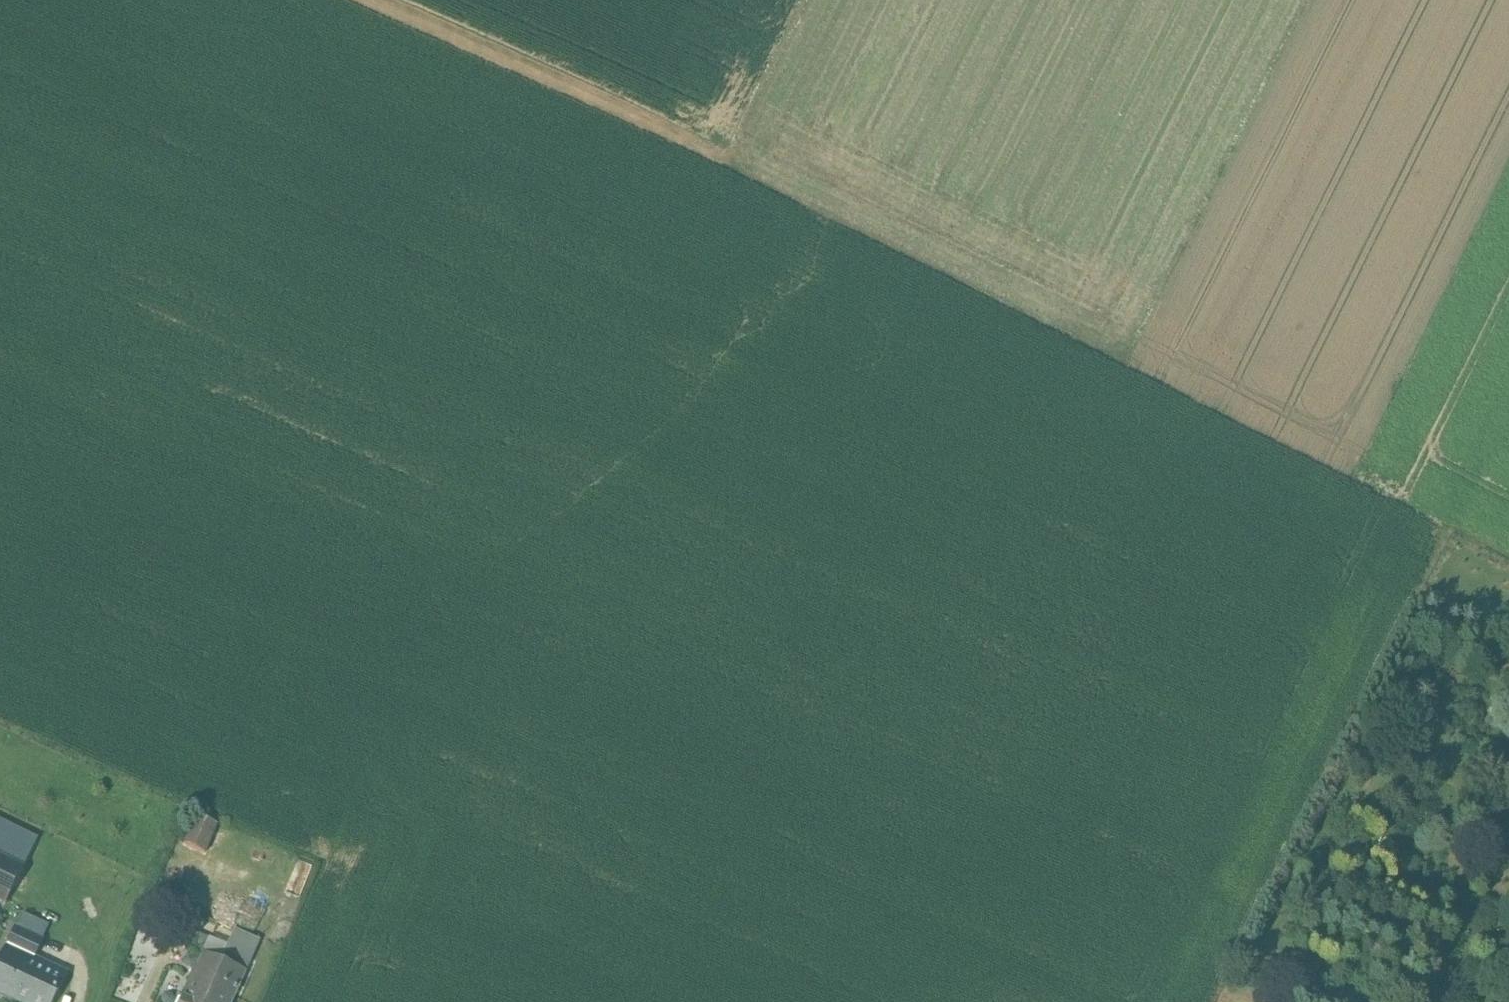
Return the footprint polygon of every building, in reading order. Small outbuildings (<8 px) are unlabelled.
[(217,823),(193,815),(183,844),(207,852),(217,823)] [(0,854),(0,900),(6,903),(24,866),(0,854)] [(0,958),(0,995),(12,1000),(16,1001),(30,1001),(36,988),(23,982),(34,959),(6,946),(0,958)] [(34,959),(23,982),(36,988),(30,1001),(52,1001),(65,973),(34,959)] [(192,978),(183,1000),(179,998),(177,1001),(232,1001),(234,997),(192,978)]
